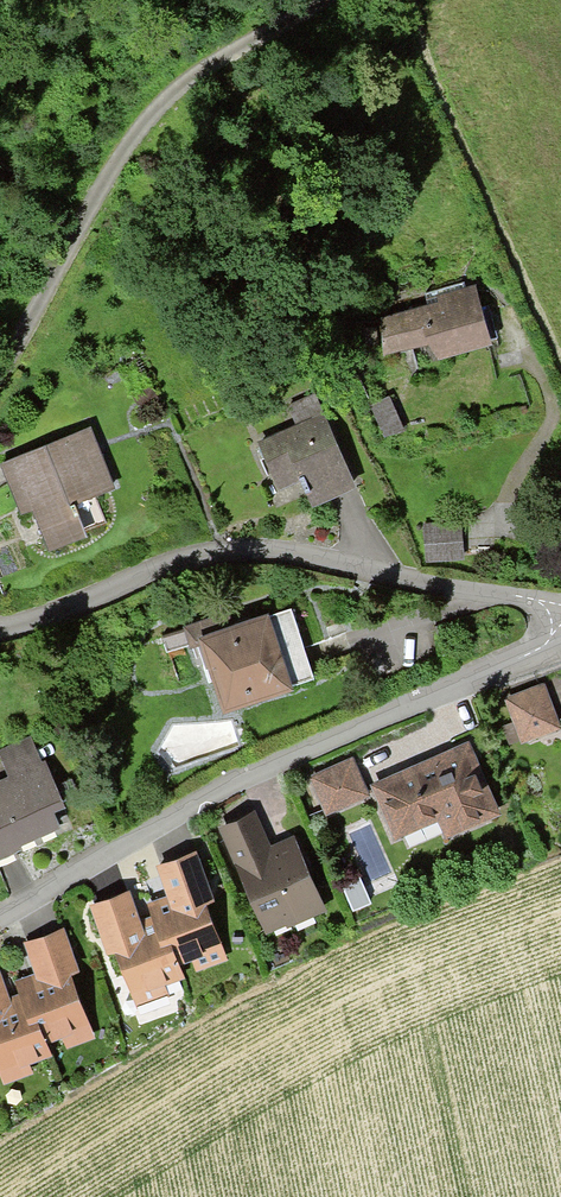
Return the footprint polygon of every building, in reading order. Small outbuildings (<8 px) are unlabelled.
[(436,354),(494,338),(485,308),(477,310),(471,291),(462,294),(460,285),(423,295),(427,310),(382,323),(383,351),(427,339),(436,354)] [(305,491),(310,503),(351,484),(312,397),(286,408),(295,429),(258,445),(272,476),(294,466),(298,476),(296,477),(303,492),(305,491)] [(384,397),(371,403),(384,434),(397,428),(384,397)] [(86,430),(1,464),(20,511),(31,507),(45,541),(47,540),(47,539),(77,527),(73,516),(76,514),(72,503),(69,505),(64,494),(80,487),(85,498),(110,488),(86,430)] [(460,558),(458,524),(422,527),(425,561),(460,558)] [(283,685),(310,676),(288,610),(229,630),(225,616),(197,625),(220,693),(224,705),(252,696),(250,690),(281,679),(283,685)] [(184,631),(160,639),(165,653),(189,645),(184,631)] [(521,740),(554,728),(540,689),(506,701),(521,740)] [(490,812),(463,750),(376,788),(395,832),(452,807),(460,825),(490,812)] [(363,794),(349,762),(311,779),(325,812),(363,795),(363,794)] [(16,847),(14,843),(55,825),(48,809),(60,804),(42,765),(3,782),(4,785),(0,787),(0,854),(16,847)] [(314,904),(288,845),(264,855),(256,838),(261,836),(252,817),(220,831),(229,851),(233,849),(267,925),(285,918),(287,923),(313,912),(311,906),(314,904)] [(204,888),(191,854),(158,867),(170,900),(151,907),(176,975),(177,975),(172,962),(215,946),(195,891),(204,888)] [(176,975),(151,907),(150,907),(155,920),(137,927),(125,894),(91,906),(103,940),(112,937),(132,992),(133,991),(138,1005),(159,997),(154,984),(176,975)] [(37,977),(18,984),(18,985),(22,997),(40,1040),(83,1024),(63,969),(71,966),(59,932),(25,945),(37,977)] [(44,1053),(40,1040),(22,997),(5,1004),(0,989),(0,1069),(44,1053)]
